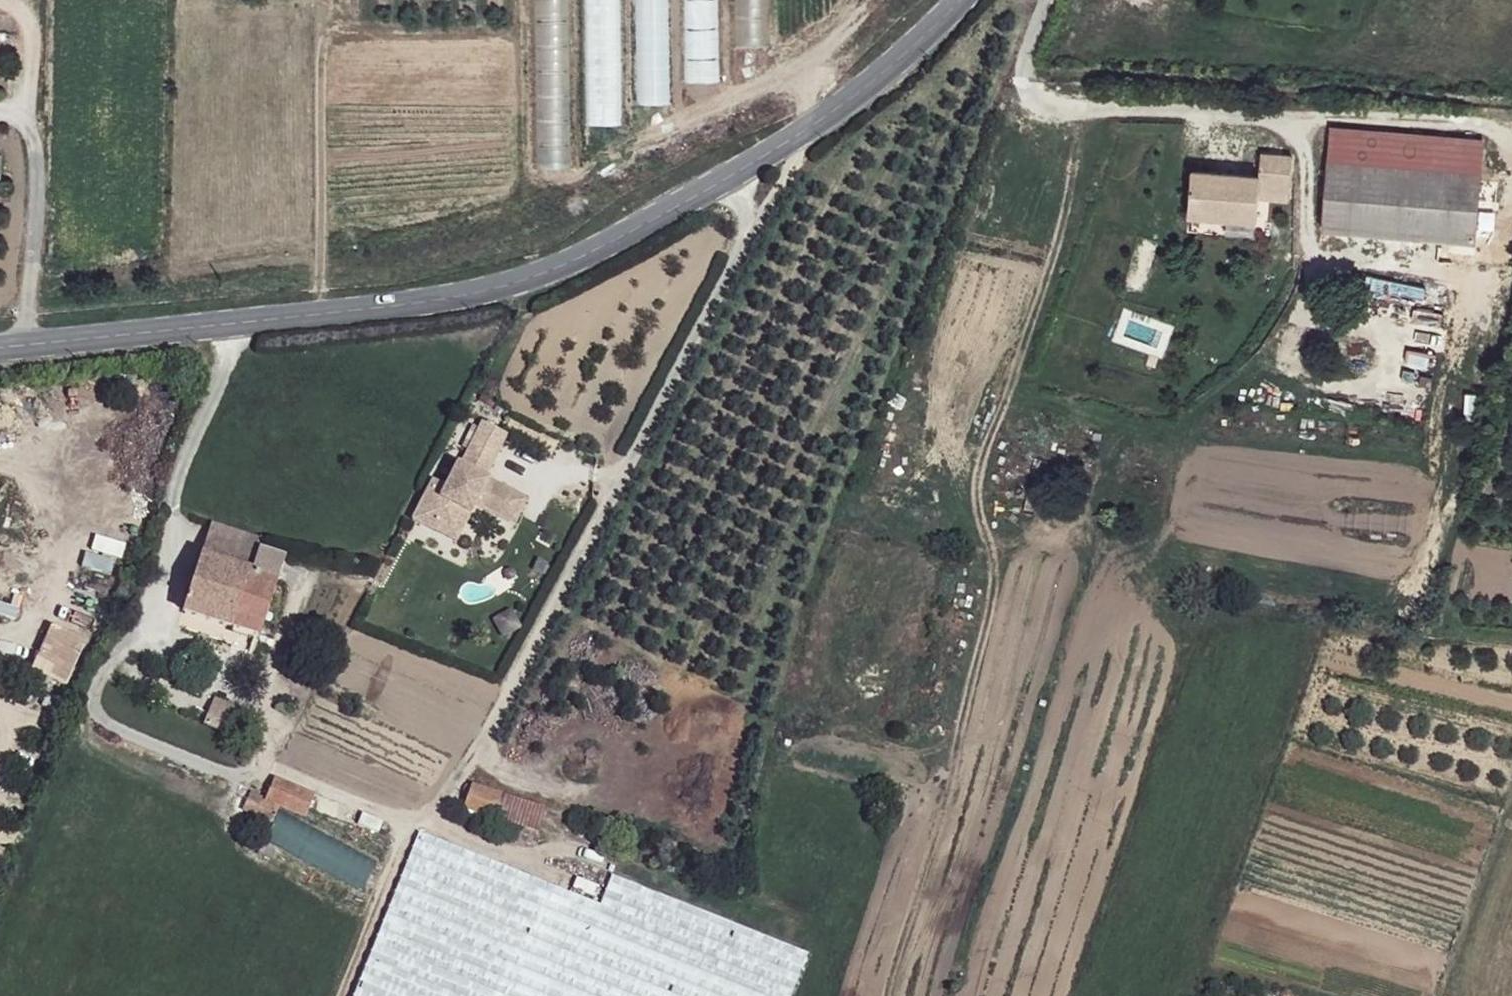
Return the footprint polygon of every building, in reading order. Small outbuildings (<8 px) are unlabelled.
[(1482,142),(1330,133),(1318,230),(1471,242),(1482,142)] [(1293,156),(1259,153),(1257,175),(1188,172),(1185,219),(1265,225),(1268,203),(1288,202),(1293,156)] [(516,433),(494,420),(470,465),(467,462),(451,496),(439,489),(422,518),(445,529),(448,524),(460,529),(478,500),(486,504),(510,517),(522,491),(494,476),(516,433)] [(537,499),(522,491),(510,517),(525,523),(537,499)] [(486,504),(478,500),(460,529),(448,524),(445,529),(468,541),(486,504)] [(260,540),(206,525),(180,609),(262,635),(283,556),(257,549),(260,540)] [(33,672),(67,685),(85,635),(51,623),(33,672)] [(219,694),(203,716),(228,734),(244,712),(219,694)] [(318,795),(276,779),(271,801),(281,806),(309,815),(318,795)] [(505,796),(473,786),(465,809),(501,822),(505,796)] [(271,801),(250,792),(240,811),(275,823),(281,806),(271,801)] [(548,812),(505,796),(501,822),(541,835),(548,812)] [(424,830),(357,995),(789,995),(806,951),(613,873),(602,902),(424,830)]
